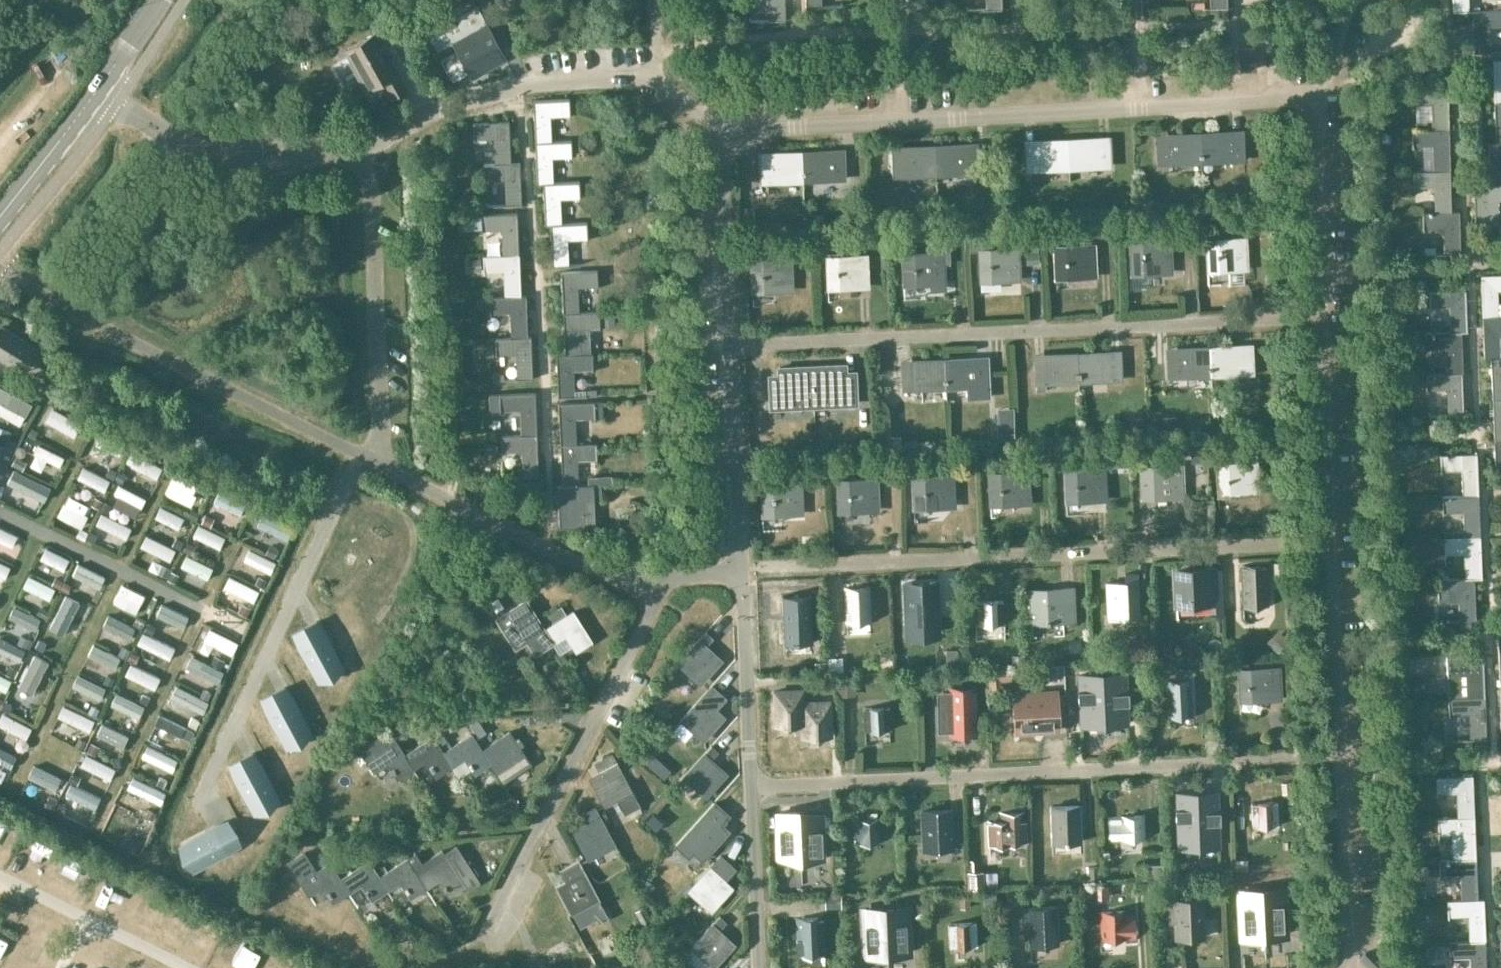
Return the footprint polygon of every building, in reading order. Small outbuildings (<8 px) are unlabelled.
[(770,21),(786,20),(786,0),(770,0),(770,21)] [(806,10),(821,9),(821,0),(805,0),(806,10)] [(1003,0),(986,0),(987,11),(1003,10),(1003,0)] [(1227,10),(1227,0),(1212,0),(1212,10),(1227,10)] [(1452,13),(1469,12),(1468,0),(1452,0),(1452,13)] [(477,5),(428,32),(438,50),(452,42),(457,51),(441,60),(449,74),(456,70),(460,77),(468,72),(472,78),(495,65),(492,59),(503,53),(477,5)] [(1489,26),(1500,25),(1500,9),(1472,11),(1474,54),(1490,53),(1489,26)] [(398,73),(384,47),(396,40),(382,15),(369,22),(375,33),(345,49),(368,90),(382,82),(391,98),(407,89),(398,73)] [(1493,60),(1494,102),(1500,102),(1500,60),(1493,60)] [(1432,105),(1433,129),(1433,131),(1449,130),(1447,88),(1411,89),(1412,105),(1432,105)] [(570,98),(534,100),(536,142),(552,142),(551,116),(571,115),(570,98)] [(474,139),(494,138),(495,163),(512,162),(510,122),(474,123),(474,139)] [(1449,130),(1433,131),(1433,129),(1413,130),(1413,146),(1433,146),(1434,171),(1434,172),(1450,172),(1449,130)] [(1168,141),(1158,142),(1159,163),(1200,162),(1201,162),(1200,132),(1199,132),(1199,133),(1168,134),(1168,141)] [(1201,132),(1200,132),(1201,162),(1202,162),(1233,160),(1233,159),(1244,158),(1243,136),(1232,136),(1232,132),(1201,133),(1201,132)] [(1068,139),(1067,139),(1068,169),(1069,169),(1069,168),(1100,166),(1111,165),(1110,147),(1100,148),(1100,138),(1068,139)] [(1035,155),(1025,156),(1026,170),(1067,168),(1067,169),(1068,169),(1067,139),(1066,139),(1066,140),(1035,141),(1035,155)] [(572,140),(552,142),(536,142),(537,184),(543,184),(553,183),(552,158),(573,157),(572,140)] [(1489,184),(1489,185),(1500,185),(1500,144),(1496,144),(1496,142),(1488,143),(1489,184)] [(935,145),(934,145),(935,175),(936,175),(936,174),(979,172),(978,158),(967,158),(966,144),(935,146),(935,145)] [(933,146),(902,147),(903,176),(935,174),(935,175),(934,145),(933,145),(933,146)] [(845,150),(802,152),(803,181),(846,179),(845,150)] [(769,154),(759,154),(760,182),(802,180),(802,181),(803,181),(801,151),(800,151),(800,152),(769,153),(769,154)] [(520,162),(512,162),(495,163),(484,164),(484,180),(504,179),(505,205),(522,205),(520,162)] [(1435,212),(1435,213),(1451,213),(1451,212),(1450,172),(1434,172),(1434,171),(1414,172),(1414,187),(1435,187),(1435,212)] [(545,225),(551,225),(561,224),(560,198),(581,197),(580,182),(553,183),(543,184),(545,225)] [(1474,185),(1475,227),(1491,227),(1498,227),(1497,200),(1500,199),(1500,185),(1489,185),(1489,184),(1474,185)] [(1451,212),(1451,213),(1435,213),(1435,212),(1423,213),(1423,229),(1444,228),(1444,254),(1460,254),(1459,212),(1451,212)] [(481,230),(502,230),(503,255),(519,255),(517,213),(481,214),(481,230)] [(587,223),(561,224),(551,225),(553,266),(569,266),(568,239),(587,238),(587,223)] [(1247,238),(1205,239),(1207,272),(1208,272),(1208,270),(1238,269),(1238,268),(1237,268),(1237,261),(1248,260),(1247,238)] [(907,241),(896,242),(896,254),(902,253),(908,253),(907,241)] [(1170,241),(1129,243),(1131,275),(1132,275),(1132,274),(1162,272),(1162,268),(1172,267),(1170,241)] [(1095,245),(1053,246),(1055,279),(1056,278),(1056,277),(1086,276),(1086,275),(1085,256),(1095,256),(1095,245)] [(1019,248),(978,250),(979,282),(980,282),(980,281),(1010,279),(1010,278),(1009,271),(1020,271),(1019,248)] [(908,253),(902,253),(903,286),(904,286),(904,284),(930,283),(931,289),(940,289),(940,283),(946,282),(944,251),(943,251),(908,253)] [(520,296),(520,295),(519,255),(503,255),(482,256),(483,272),(504,271),(504,296),(520,296)] [(867,255),(826,257),(827,289),(828,289),(828,288),(858,287),(857,267),(868,267),(867,255)] [(791,258),(750,260),(751,294),(753,294),(752,293),(783,291),(783,290),(782,290),(781,275),(792,275),(791,258)] [(564,315),(579,314),(579,313),(577,288),(598,287),(598,271),(562,272),(564,315)] [(1480,275),(1481,318),(1498,317),(1498,316),(1497,290),(1500,290),(1500,274),(1480,275)] [(1451,332),(1461,332),(1466,332),(1465,289),(1429,290),(1430,306),(1450,305),(1451,332)] [(520,296),(504,296),(489,296),(489,312),(510,311),(511,337),(511,338),(527,337),(527,336),(525,295),(520,295),(520,296)] [(579,314),(564,315),(566,355),(581,355),(581,354),(591,353),(590,329),(600,328),(599,312),(579,313),(579,314)] [(1490,359),(1490,358),(1500,357),(1498,332),(1500,331),(1500,316),(1498,316),(1498,317),(1481,318),(1483,359),(1490,359)] [(0,327),(0,359),(22,372),(30,358),(34,361),(35,359),(37,360),(41,354),(39,353),(39,352),(35,350),(37,347),(1,326),(0,327)] [(1462,373),(1461,332),(1451,332),(1424,333),(1425,348),(1445,347),(1446,372),(1446,374),(1462,373)] [(530,336),(527,336),(527,337),(511,338),(511,337),(495,338),(495,354),(515,353),(516,379),(532,379),(530,336)] [(1242,346),(1210,347),(1211,376),(1253,374),(1253,358),(1242,358),(1242,346)] [(1178,349),(1178,362),(1168,363),(1169,378),(1211,376),(1210,347),(1178,349)] [(1110,366),(1109,352),(1077,353),(1078,382),(1121,380),(1120,366),(1110,366)] [(581,354),(581,355),(566,355),(556,355),(558,397),(574,397),(573,371),(593,371),(592,353),(591,353),(581,354)] [(1035,383),(1078,382),(1077,353),(1045,354),(1045,368),(1034,369),(1035,383)] [(1500,357),(1490,358),(1490,359),(1491,400),(1500,400),(1500,357)] [(976,358),(944,359),(946,388),(967,386),(968,397),(988,396),(987,386),(987,367),(976,368),(976,358)] [(904,390),(946,388),(944,359),(912,361),(913,375),(903,375),(904,390)] [(843,364),(811,365),(813,404),(856,402),(855,374),(844,374),(843,364)] [(779,377),(768,378),(769,407),(813,404),(811,365),(779,367),(779,377)] [(1463,415),(1462,373),(1446,374),(1446,372),(1426,373),(1427,389),(1447,388),(1448,416),(1463,415)] [(521,436),(536,435),(535,393),(499,394),(499,410),(520,409),(521,435),(521,436)] [(1491,400),(1493,441),(1500,441),(1500,400),(1491,400)] [(560,446),(575,445),(576,444),(575,419),(595,418),(595,402),(558,403),(560,446)] [(1010,420),(995,420),(995,437),(1010,437),(1010,420)] [(6,447),(11,432),(0,427),(0,461),(6,447)] [(536,435),(521,436),(521,435),(500,435),(501,452),(521,451),(522,477),(538,477),(536,435)] [(596,443),(576,444),(575,445),(560,446),(561,486),(561,487),(578,486),(578,485),(576,460),(597,459),(596,443)] [(1246,462),(1216,463),(1217,495),(1218,495),(1218,494),(1249,493),(1248,482),(1258,482),(1257,461),(1256,452),(1246,452),(1246,462)] [(1462,496),(1478,495),(1476,453),(1440,455),(1440,471),(1460,470),(1462,495),(1462,496)] [(1173,496),(1172,491),(1172,479),(1182,479),(1182,465),(1140,467),(1141,499),(1142,499),(1142,497),(1173,496)] [(1064,470),(1065,491),(1065,502),(1096,501),(1095,483),(1106,483),(1105,469),(1064,470)] [(1032,503),(1030,472),(988,474),(990,505),(1032,503)] [(955,507),(954,475),(912,477),(914,509),(955,507)] [(879,510),(878,478),(837,480),(838,512),(879,510)] [(803,514),(802,481),(760,483),(762,516),(803,514)] [(561,486),(557,486),(557,491),(559,529),(573,528),(585,527),(584,501),(593,501),(593,491),(592,484),(578,485),(578,486),(561,487),(561,486)] [(1442,537),(1463,537),(1479,537),(1478,495),(1462,496),(1462,495),(1441,496),(1442,512),(1462,511),(1463,530),(1442,531),(1442,537)] [(1464,553),(1466,578),(1473,578),(1481,578),(1479,537),(1463,537),(1442,537),(1443,554),(1464,553)] [(1243,607),(1268,606),(1266,566),(1261,566),(1261,564),(1246,564),(1246,567),(1241,567),(1243,607)] [(1207,570),(1174,572),(1176,617),(1178,617),(1177,602),(1209,601),(1209,600),(1216,600),(1216,615),(1222,615),(1221,600),(1220,589),(1208,589),(1208,583),(1207,570)] [(1106,584),(1107,620),(1138,619),(1136,575),(1124,576),(1125,584),(1106,584)] [(1459,621),(1475,620),(1473,578),(1466,578),(1436,579),(1437,595),(1458,594),(1459,621)] [(936,582),(904,583),(906,625),(921,625),(922,633),(938,632),(936,582)] [(845,624),(870,623),(868,586),(844,587),(845,624)] [(1073,590),(1030,592),(1031,624),(1075,622),(1074,604),(1073,590)] [(811,641),(810,594),(782,594),(783,641),(811,641)] [(525,600),(497,618),(505,631),(513,644),(528,635),(538,651),(552,642),(544,629),(534,613),(525,600)] [(1002,601),(977,602),(978,626),(1003,625),(1002,601)] [(591,640),(572,611),(544,629),(552,642),(566,633),(577,650),(591,640)] [(316,621),(293,633),(315,674),(338,662),(316,621)] [(700,682),(719,660),(712,654),(723,642),(708,629),(678,663),(700,682)] [(1457,657),(1447,657),(1447,673),(1467,672),(1468,697),(1469,698),(1484,697),(1483,656),(1482,649),(1457,650),(1457,657)] [(956,650),(947,650),(947,665),(956,665),(956,650)] [(1011,680),(1010,667),(988,668),(988,681),(1011,680)] [(1175,680),(1166,681),(1168,718),(1193,717),(1191,679),(1188,679),(1190,676),(1190,668),(1174,668),(1175,680)] [(1279,668),(1238,670),(1239,701),(1270,700),(1269,678),(1280,678),(1279,668)] [(1102,678),(1103,678),(1103,674),(1078,675),(1078,690),(1077,690),(1078,702),(1079,702),(1080,721),(1103,720),(1104,720),(1102,678)] [(1104,720),(1103,720),(1103,724),(1128,723),(1127,704),(1128,704),(1128,692),(1127,692),(1126,677),(1103,678),(1102,678),(1104,720)] [(708,689),(680,721),(702,740),(723,718),(715,710),(725,698),(711,686),(708,689)] [(946,691),(942,691),(943,733),(947,733),(948,737),(977,736),(977,718),(976,718),(976,710),(975,691),(976,690),(976,686),(946,686),(946,691)] [(284,687),(261,699),(283,740),(306,727),(284,687)] [(774,691),(775,726),(802,725),(803,737),(831,736),(830,701),(802,702),(802,690),(774,691)] [(1042,699),(1016,701),(1017,729),(1045,727),(1045,723),(1056,722),(1055,695),(1042,695),(1042,699)] [(1486,739),(1484,697),(1469,698),(1468,697),(1448,698),(1449,714),(1469,713),(1471,740),(1486,739)] [(889,707),(864,708),(865,732),(890,731),(889,707)] [(509,732),(480,749),(490,764),(499,779),(515,769),(529,761),(525,756),(531,752),(515,728),(509,732)] [(477,772),(490,764),(480,749),(471,734),(442,752),(451,766),(466,757),(477,772)] [(404,755),(394,740),(386,744),(381,736),(359,749),(373,772),(375,771),(374,770),(388,761),(399,777),(413,769),(404,755)] [(437,774),(451,766),(442,752),(432,737),(404,755),(413,769),(427,760),(437,774)] [(714,743),(683,777),(705,796),(725,774),(717,768),(728,756),(714,743)] [(252,753),(229,765),(251,806),(274,793),(252,753)] [(601,773),(592,778),(606,804),(619,797),(626,811),(639,804),(613,754),(604,758),(607,763),(598,768),(601,773)] [(1436,794),(1457,793),(1458,818),(1458,819),(1475,819),(1473,776),(1436,777),(1436,794)] [(1217,792),(1216,792),(1216,796),(1197,797),(1199,843),(1197,843),(1197,847),(1219,846),(1218,823),(1220,823),(1219,810),(1218,810),(1217,792)] [(1197,797),(1197,793),(1175,793),(1176,808),(1175,808),(1175,820),(1176,820),(1177,847),(1178,847),(1178,843),(1197,843),(1199,843),(1197,797)] [(728,815),(714,802),(676,844),(689,856),(694,851),(702,859),(728,831),(720,824),(728,815)] [(1276,802),(1251,803),(1253,828),(1278,826),(1276,802)] [(1079,806),(1051,807),(1052,843),(1065,842),(1065,843),(1068,843),(1068,842),(1080,842),(1079,806)] [(592,823),(574,832),(588,858),(614,844),(595,808),(587,813),(592,823)] [(957,829),(951,829),(950,810),(922,811),(923,849),(952,847),(951,841),(957,841),(957,829)] [(799,812),(777,813),(779,857),(800,856),(801,856),(799,816),(799,812)] [(1026,842),(1025,813),(1000,814),(1000,822),(988,823),(990,844),(1026,842)] [(821,815),(799,816),(801,856),(800,856),(800,860),(823,859),(821,815)] [(1145,840),(1144,816),(1107,818),(1108,842),(1145,840)] [(1458,818),(1438,819),(1438,834),(1451,834),(1452,859),(1459,858),(1460,859),(1476,859),(1475,819),(1458,819),(1458,818)] [(880,819),(855,820),(856,845),(881,844),(880,819)] [(228,821),(187,843),(199,866),(240,844),(228,821)] [(415,853),(407,858),(418,875),(417,875),(426,888),(440,879),(444,885),(443,886),(446,890),(447,889),(451,895),(465,886),(456,871),(467,863),(456,847),(444,854),(442,850),(421,863),(415,853)] [(303,853),(288,863),(301,882),(310,895),(324,885),(335,901),(349,892),(340,879),(330,863),(316,872),(303,853)] [(716,859),(688,890),(710,910),(731,888),(723,881),(728,876),(720,869),(726,863),(719,856),(716,859)] [(379,877),(378,877),(387,891),(401,882),(412,897),(426,888),(417,875),(418,875),(407,858),(379,877)] [(1478,900),(1476,859),(1460,859),(1459,858),(1452,859),(1439,859),(1440,875),(1460,874),(1461,900),(1461,901),(1478,900)] [(387,891),(378,877),(379,877),(368,861),(340,879),(349,892),(362,883),(373,900),(387,891)] [(577,878),(560,887),(574,912),(598,898),(579,862),(570,866),(577,878)] [(1285,934),(1283,891),(1261,892),(1263,935),(1285,934)] [(1239,893),(1241,936),(1263,935),(1261,892),(1239,893)] [(1174,938),(1177,938),(1202,937),(1200,897),(1166,899),(1167,924),(1173,924),(1174,938)] [(1484,900),(1478,900),(1461,901),(1461,900),(1448,901),(1448,917),(1469,916),(1470,942),(1470,943),(1485,942),(1484,900)] [(1021,906),(1022,929),(1026,929),(1026,945),(1059,943),(1057,905),(1021,906)] [(642,907),(633,912),(642,928),(651,923),(642,907)] [(907,909),(863,911),(865,954),(909,952),(907,909)] [(1125,911),(1100,912),(1102,941),(1136,940),(1135,914),(1125,914),(1125,911)] [(734,945),(718,931),(726,922),(719,916),(691,946),(713,967),(734,945)] [(798,956),(823,955),(822,917),(797,918),(798,956)] [(975,923),(950,924),(951,948),(976,947),(975,923)] [(1470,942),(1449,943),(1450,961),(1471,960),(1471,967),(1486,967),(1485,942),(1470,943),(1470,942)]
